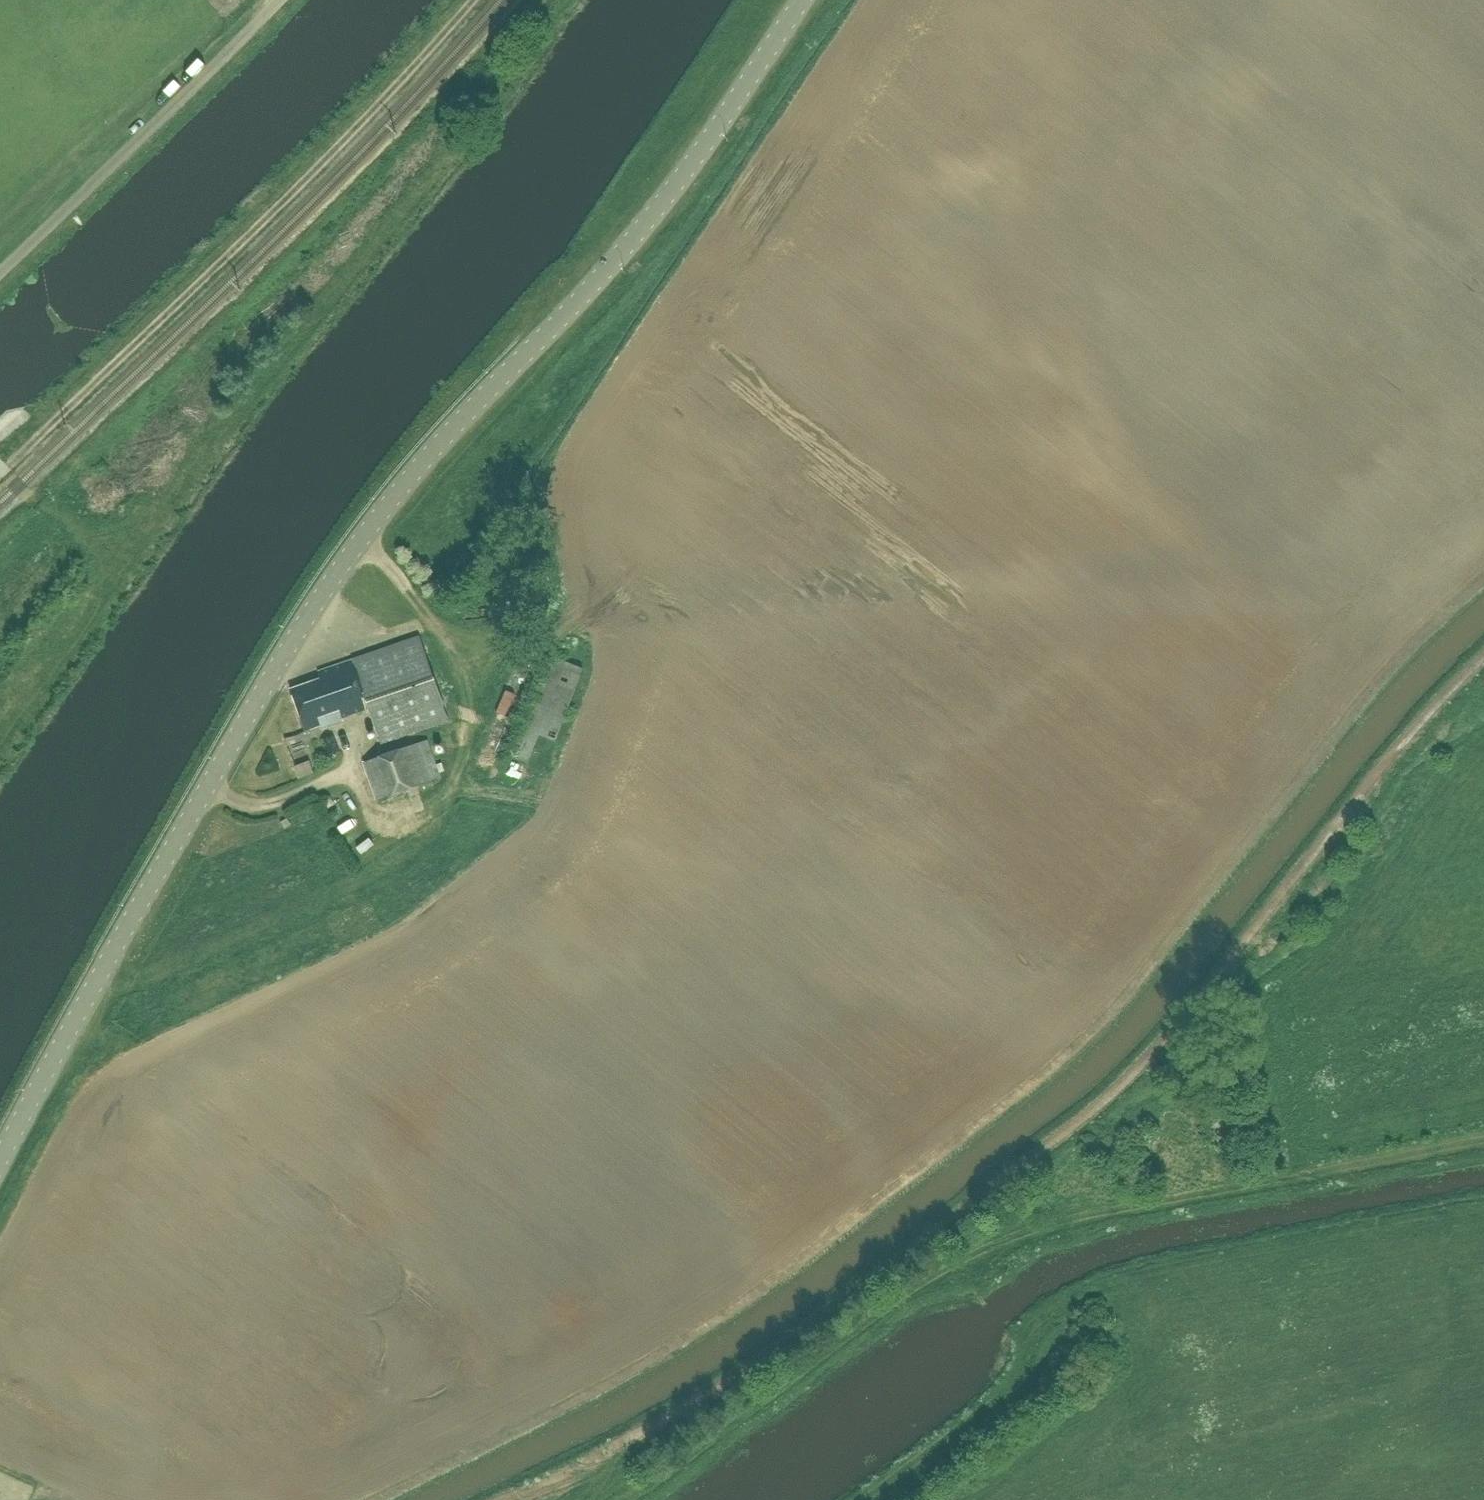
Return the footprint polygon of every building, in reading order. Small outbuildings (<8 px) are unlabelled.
[(448,722),(419,638),(318,673),(321,680),(290,690),(305,732),(322,726),(323,730),(342,723),(341,719),(368,710),(381,745),(448,722)] [(583,669),(552,657),(512,758),(528,765),(540,736),(555,742),(583,669)] [(340,752),(334,736),(323,740),(329,756),(340,752)] [(440,781),(427,743),(363,764),(376,803),(440,781)]
